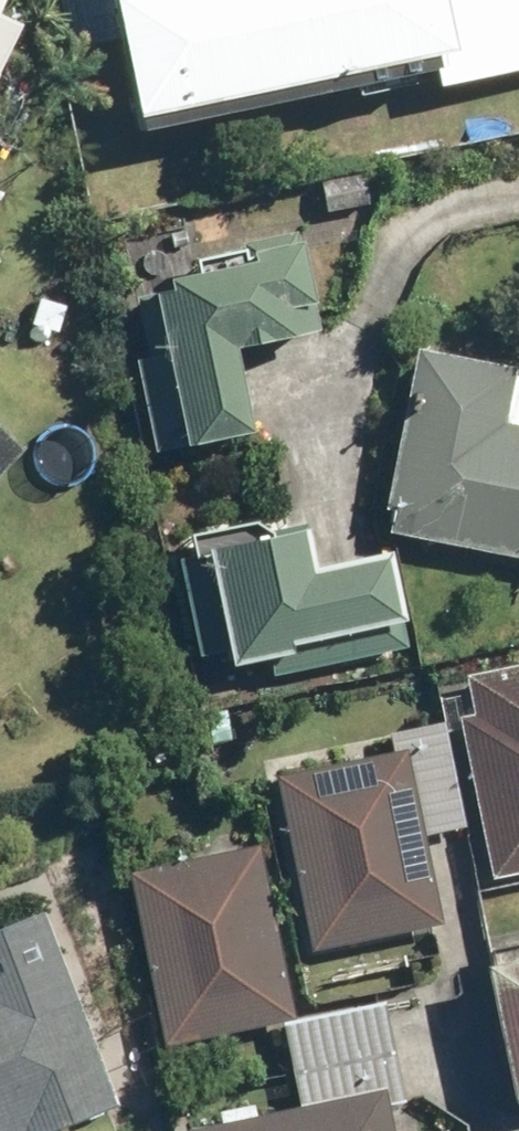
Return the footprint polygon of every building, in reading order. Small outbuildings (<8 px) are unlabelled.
[(137,105),(423,46),(430,79),(518,60),(518,0),(115,0),(137,105)] [(15,22),(0,14),(0,51),(15,22)] [(134,348),(159,454),(247,433),(227,352),(316,331),(297,252),(134,292),(147,345),(134,348)] [(388,530),(518,554),(518,423),(494,418),(505,360),(411,342),(380,507),(392,509),(388,530)] [(11,448),(0,438),(0,460),(11,448)] [(175,552),(205,687),(402,644),(382,552),(315,567),(305,523),(175,552)] [(490,878),(518,871),(518,662),(464,674),(472,712),(455,715),(490,878)] [(272,775),(309,950),(440,922),(422,834),(464,825),(441,719),(387,731),(391,750),(272,775)] [(125,869),(163,1043),(294,1015),(256,841),(125,869)] [(112,1103),(54,952),(0,972),(0,1130),(39,1130),(112,1103)] [(502,1102),(518,1098),(518,952),(472,962),(502,1102)] [(183,1130),(390,1130),(384,1107),(406,1102),(384,1001),(280,1023),(298,1104),(183,1129),(183,1130)]
